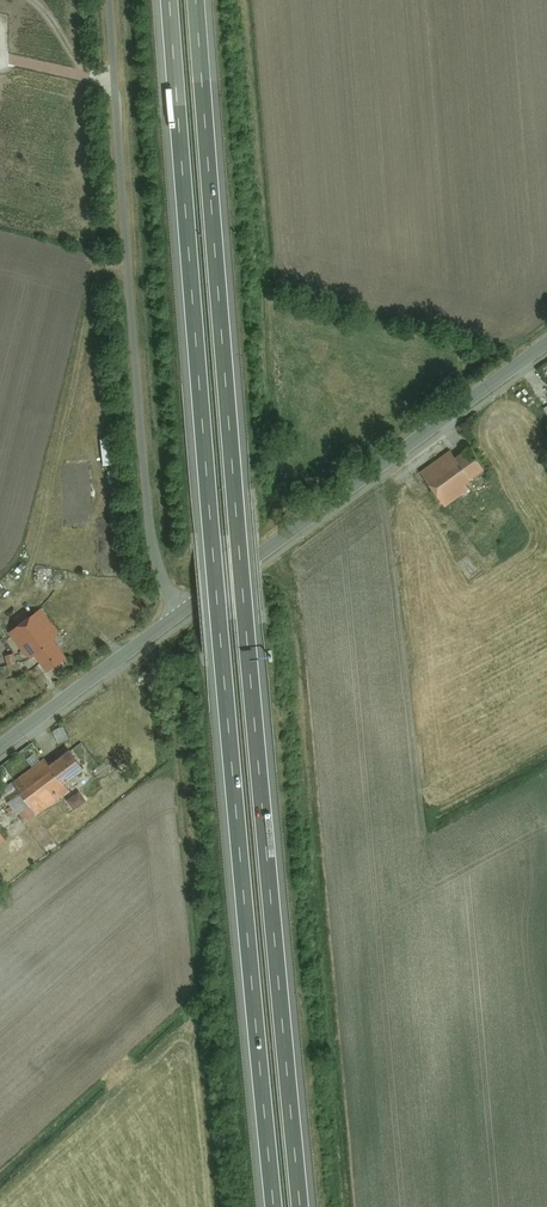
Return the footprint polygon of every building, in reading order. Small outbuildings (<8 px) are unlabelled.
[(451,449),(420,472),(445,507),(470,489),(467,485),(487,470),(472,449),(458,459),(451,449)] [(40,610),(10,631),(29,659),(36,655),(47,670),(67,656),(54,638),(57,635),(40,610)] [(9,665),(18,662),(15,652),(6,655),(9,665)] [(54,731),(60,743),(70,738),(63,726),(54,731)] [(146,737),(136,743),(145,759),(155,754),(146,737)] [(47,752),(12,777),(35,811),(93,770),(79,751),(57,766),(47,752)] [(83,793),(69,796),(72,811),(86,808),(83,793)]
